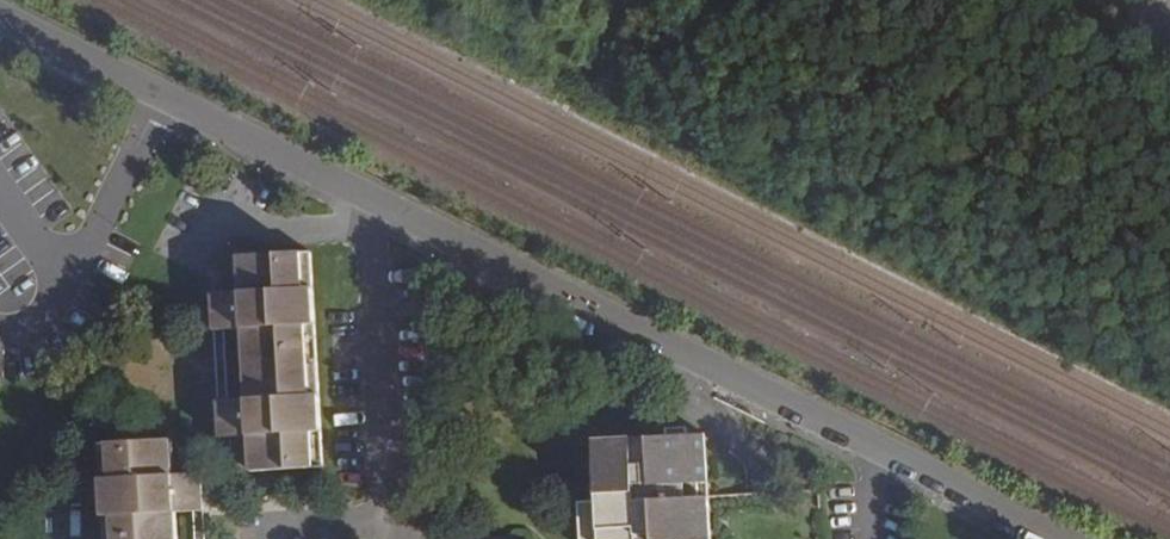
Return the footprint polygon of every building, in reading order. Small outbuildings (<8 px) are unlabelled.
[(248,439),(250,474),(320,470),(312,335),(307,255),(236,260),(239,293),(240,313),(220,315),(221,332),(241,332),(246,402),(248,421),(227,423),(229,441),(248,439)] [(240,313),(239,293),(210,295),(221,474),(189,477),(189,492),(173,493),(175,514),(191,513),(192,538),(206,538),(203,487),(232,486),(229,441),(227,423),(248,421),(246,402),(226,402),(221,332),(220,315),(240,313)] [(654,537),(672,536),(672,538),(709,538),(708,498),(705,433),(688,434),(688,427),(666,429),(666,437),(592,440),(595,501),(578,502),(580,538),(654,538),(654,537)] [(175,514),(173,493),(189,492),(189,477),(172,479),(169,440),(98,446),(104,538),(176,538),(175,514)]
